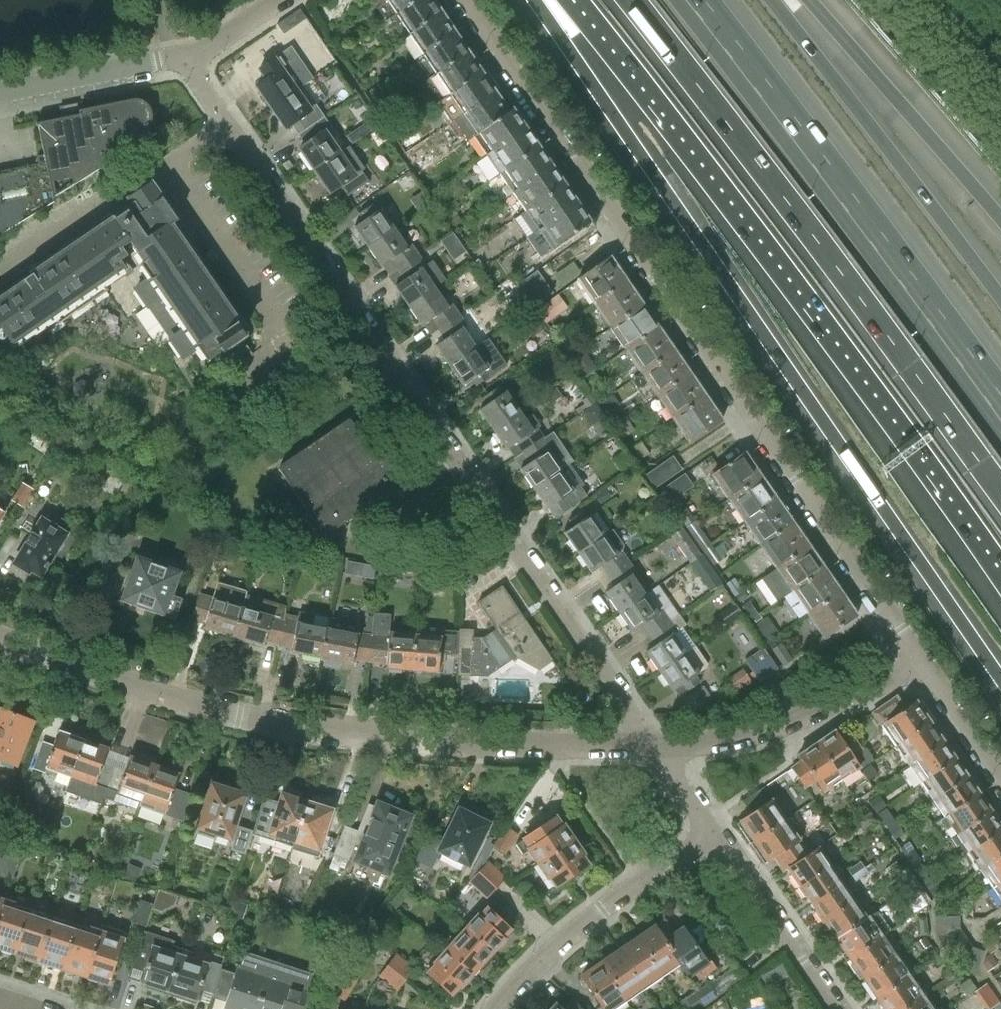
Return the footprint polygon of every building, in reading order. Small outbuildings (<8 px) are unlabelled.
[(410,0),(387,0),(394,11),(410,0)] [(394,11),(408,31),(443,7),(439,0),(410,0),(394,11)] [(443,7),(408,31),(421,51),(457,26),(451,18),(448,18),(442,10),(444,7),(443,7)] [(457,26),(421,51),(434,70),(470,46),(465,38),(462,38),(456,30),(457,27),(457,26)] [(470,46),(434,70),(448,91),(484,66),(478,58),(475,58),(469,50),(471,47),(470,46)] [(267,78),(256,85),(270,106),(311,78),(312,77),(290,47),(260,67),(267,78)] [(484,66),(448,91),(461,110),(497,86),(491,78),(488,78),(483,70),(484,67),(484,66)] [(311,78),(270,106),(286,128),(291,124),(298,133),(323,116),(315,104),(325,97),(311,78)] [(477,133),(512,108),(505,97),(502,98),(496,89),(497,87),(497,86),(461,110),(463,113),(458,116),(463,124),(468,120),(477,133)] [(147,127),(148,126),(149,124),(150,122),(151,120),(151,118),(151,116),(151,114),(151,112),(150,110),(149,108),(148,106),(147,105),(145,103),(144,102),(142,101),(140,100),(138,99),(136,99),(132,99),(78,110),(79,114),(75,115),(74,110),(64,112),(65,117),(35,123),(35,125),(37,125),(45,162),(0,171),(0,235),(53,202),(53,198),(54,198),(53,197),(155,134),(154,133),(151,135),(147,127)] [(512,108),(477,133),(474,135),(486,153),(525,127),(512,108)] [(323,116),(298,133),(305,143),(299,147),(313,168),(337,151),(325,133),(332,128),(323,116)] [(374,116),(345,136),(350,143),(379,123),(374,116)] [(525,127),(486,153),(499,172),(538,146),(525,127)] [(337,151),(313,168),(330,192),(341,185),(348,195),(368,181),(360,169),(363,167),(347,144),(337,151)] [(511,191),(548,166),(551,164),(538,146),(499,172),(507,184),(501,188),(506,195),(511,191)] [(525,211),(564,184),(551,164),(548,166),(511,191),(516,198),(511,202),(516,210),(522,206),(525,211)] [(0,296),(0,330),(2,329),(12,343),(13,344),(42,324),(48,331),(50,330),(78,310),(84,306),(108,290),(102,283),(109,278),(121,270),(126,275),(132,271),(123,258),(127,255),(123,250),(121,247),(126,244),(129,242),(143,262),(140,264),(150,278),(135,288),(138,292),(145,302),(173,343),(180,353),(182,356),(196,346),(206,361),(221,351),(229,345),(231,349),(236,356),(248,348),(241,338),(248,333),(173,224),(172,222),(175,220),(172,216),(161,199),(150,184),(149,185),(145,187),(140,191),(134,195),(129,199),(113,209),(115,213),(91,230),(87,233),(81,237),(80,238),(74,242),(72,243),(67,246),(58,252),(52,257),(38,267),(31,271),(28,267),(27,266),(3,283),(8,290),(0,296)] [(537,229),(574,203),(577,202),(564,184),(525,211),(514,219),(526,237),(537,229)] [(577,202),(574,203),(537,229),(551,249),(590,222),(577,202)] [(358,213),(363,220),(353,226),(366,246),(393,227),(380,208),(376,211),(372,204),(358,213)] [(407,247),(393,227),(366,246),(380,266),(390,260),(397,269),(418,255),(411,244),(407,247)] [(418,255),(397,269),(403,279),(394,286),(407,305),(434,287),(421,268),(425,265),(418,255)] [(592,300),(624,278),(610,256),(577,279),(592,300)] [(555,271),(562,283),(581,272),(574,260),(555,271)] [(515,286),(523,297),(544,282),(536,271),(515,286)] [(640,301),(635,293),(624,278),(592,300),(607,323),(640,301)] [(544,282),(523,297),(530,307),(552,292),(544,282)] [(447,307),(434,287),(407,305),(421,325),(431,319),(436,327),(458,313),(452,303),(447,307)] [(536,309),(542,317),(545,323),(568,307),(558,293),(536,309)] [(656,324),(651,316),(640,301),(607,323),(623,347),(656,324)] [(466,325),(458,313),(436,327),(444,339),(435,345),(448,365),(475,346),(462,328),(466,325)] [(639,369),(672,347),(656,324),(623,347),(639,369)] [(563,329),(554,335),(559,342),(568,336),(563,329)] [(475,346),(448,365),(462,385),(471,378),(476,385),(489,376),(485,369),(488,367),(475,346)] [(688,370),(683,363),(672,347),(639,369),(655,393),(688,370)] [(578,354),(570,359),(582,376),(591,369),(595,367),(587,355),(578,354)] [(586,382),(595,375),(591,369),(582,376),(586,382)] [(704,393),(699,386),(688,370),(655,393),(671,416),(704,393)] [(483,396),(488,403),(478,409),(491,428),(518,410),(505,391),(501,393),(497,387),(483,396)] [(721,419),(718,413),(704,393),(671,416),(689,442),(721,419)] [(583,403),(575,409),(577,413),(595,401),(590,394),(581,400),(583,403)] [(612,394),(602,401),(609,411),(619,405),(612,394)] [(618,408),(609,414),(614,421),(622,415),(618,408)] [(543,436),(536,427),(539,425),(532,414),(525,419),(518,410),(491,428),(506,449),(515,442),(521,451),(543,436)] [(622,415),(614,421),(618,428),(627,421),(622,415)] [(318,539),(343,521),(401,482),(401,483),(402,482),(384,456),(378,460),(349,419),(348,420),(349,421),(279,468),(278,468),(306,510),(300,514),(318,540),(319,540),(318,539)] [(627,421),(618,428),(622,433),(631,427),(627,421)] [(543,436),(521,451),(529,462),(519,468),(532,487),(559,469),(546,451),(551,448),(543,436)] [(726,496),(759,474),(744,452),(711,475),(726,496)] [(655,486),(680,469),(672,456),(646,474),(655,486)] [(573,489),(559,469),(532,487),(546,508),(556,501),(564,512),(586,496),(578,486),(573,489)] [(670,501),(692,485),(684,474),(661,489),(670,501)] [(775,496),(770,489),(759,474),(726,496),(742,519),(775,496)] [(16,495),(25,500),(33,486),(25,481),(16,495)] [(791,520),(785,512),(775,496),(742,519),(758,542),(791,520)] [(677,514),(684,525),(692,519),(685,508),(677,514)] [(568,519),(573,526),(563,532),(577,552),(603,534),(590,514),(586,517),(582,510),(568,519)] [(60,556),(71,539),(53,528),(55,526),(41,518),(32,533),(30,532),(24,541),(26,542),(14,563),(27,571),(29,568),(40,574),(44,568),(46,569),(49,564),(47,562),(53,552),(60,556)] [(694,520),(685,526),(689,532),(699,525),(696,519),(694,520)] [(807,543),(801,535),(791,520),(758,542),(774,565),(807,543)] [(690,561),(691,561),(702,554),(683,526),(672,534),(690,561)] [(627,561),(621,552),(623,545),(612,528),(603,534),(577,552),(590,572),(600,565),(607,575),(627,561)] [(692,536),(696,541),(703,537),(699,531),(692,536)] [(703,537),(696,541),(700,547),(707,543),(703,537)] [(707,543),(700,547),(704,554),(711,549),(707,543)] [(823,566),(817,558),(807,543),(774,565),(790,589),(823,566)] [(719,561),(711,549),(704,554),(709,561),(712,566),(719,561)] [(722,583),(702,554),(691,561),(710,591),(722,583)] [(178,598),(169,595),(177,573),(160,567),(161,563),(151,559),(150,563),(137,559),(132,574),(130,574),(126,584),(128,584),(123,598),(146,606),(149,611),(156,614),(162,612),(172,616),(178,598)] [(346,560),(344,573),(356,575),(359,563),(346,560)] [(627,561),(607,575),(613,585),(604,592),(618,612),(644,593),(631,574),(634,572),(627,561)] [(839,589),(833,581),(823,566),(790,589),(806,612),(839,589)] [(724,582),(732,594),(739,589),(731,578),(724,582)] [(458,631),(458,654),(457,674),(487,674),(515,654),(538,667),(550,659),(550,660),(552,659),(524,619),(514,625),(510,619),(520,613),(501,585),(477,602),(495,628),(483,637),(473,637),(473,629),(458,628),(458,631)] [(738,602),(745,597),(739,589),(732,594),(738,602)] [(856,614),(849,604),(839,589),(806,612),(823,637),(856,614)] [(242,607),(212,598),(212,597),(199,593),(190,619),(204,623),(203,627),(233,636),(242,607)] [(657,612),(644,593),(618,612),(631,631),(640,625),(647,635),(668,621),(661,610),(657,612)] [(743,613),(735,602),(718,614),(725,625),(743,613)] [(272,615),(242,607),(233,636),(263,645),(264,641),(277,644),(284,617),(272,615)] [(321,657),(328,617),(298,611),(297,616),(285,614),(284,617),(277,644),(291,647),(290,651),(321,657)] [(763,619),(758,611),(749,618),(764,640),(771,636),(777,631),(767,616),(763,619)] [(685,653),(672,634),(686,624),(678,613),(668,621),(647,635),(654,645),(645,651),(658,671),(685,653)] [(368,656),(370,634),(357,632),(359,622),(328,617),(321,657),(352,663),(352,659),(367,661),(368,656)] [(414,633),(389,631),(389,625),(371,624),(370,634),(368,656),(386,658),(385,667),(411,670),(414,633)] [(440,636),(414,633),(411,670),(437,672),(439,653),(458,654),(458,631),(440,629),(440,636)] [(788,661),(775,642),(771,636),(764,640),(781,665),(788,661)] [(758,681),(763,678),(777,668),(762,647),(744,660),(758,681)] [(685,653),(658,671),(672,691),(681,684),(686,691),(699,682),(695,675),(698,672),(685,653)] [(681,700),(689,711),(700,708),(700,707),(712,699),(702,685),(681,700)] [(897,741),(932,717),(919,698),(910,704),(908,701),(907,702),(908,703),(902,707),(895,696),(872,712),(887,733),(890,731),(897,741)] [(31,721),(14,715),(15,713),(11,712),(11,713),(1,709),(0,713),(0,760),(14,765),(31,721)] [(932,717),(897,741),(906,754),(903,757),(907,763),(942,739),(938,734),(941,730),(932,717)] [(848,728),(837,735),(851,755),(861,748),(848,728)] [(834,730),(815,743),(837,776),(848,769),(850,773),(859,767),(851,755),(837,735),(834,730)] [(59,731),(53,746),(42,742),(33,767),(56,775),(57,771),(70,776),(83,739),(59,731)] [(114,767),(102,763),(107,748),(83,739),(70,776),(85,781),(82,789),(91,792),(87,804),(98,808),(102,798),(114,767)] [(922,778),(957,754),(951,746),(947,746),(942,739),(907,763),(914,773),(917,771),(922,778)] [(837,776),(815,743),(806,749),(798,755),(801,760),(791,767),(804,787),(815,780),(823,791),(831,786),(829,782),(837,776)] [(957,754),(922,778),(930,789),(926,791),(931,798),(966,774),(963,770),(965,766),(957,754)] [(141,801),(154,764),(130,756),(124,771),(114,767),(102,798),(138,810),(141,801)] [(178,773),(154,764),(141,801),(154,805),(152,810),(175,818),(184,792),(173,788),(178,773)] [(966,774),(931,798),(938,808),(941,805),(946,813),(981,789),(975,780),(970,781),(966,774)] [(233,825),(242,797),(240,793),(227,789),(225,786),(218,784),(214,785),(212,784),(196,831),(214,837),(216,832),(234,837),(231,847),(244,852),(251,832),(251,831),(233,825)] [(749,841),(787,815),(790,813),(777,794),(768,801),(759,788),(742,800),(750,813),(736,823),(749,841)] [(955,832),(989,809),(987,804),(989,800),(981,789),(946,813),(939,818),(947,828),(950,826),(955,832)] [(294,840),(306,801),(303,800),(302,797),(295,795),(292,796),(281,793),(275,811),(259,806),(252,827),(251,831),(251,832),(292,846),(294,840)] [(309,802),(306,801),(294,840),(319,848),(324,833),(323,832),(331,809),(320,805),(318,802),(311,800),(309,802)] [(374,810),(367,807),(357,830),(344,825),(333,853),(347,858),(353,842),(360,845),(355,859),(386,872),(409,816),(406,815),(404,810),(396,806),(393,809),(380,804),(376,806),(374,810)] [(955,832),(961,842),(965,840),(970,848),(1000,827),(1000,818),(999,815),(994,815),(989,809),(955,832)] [(470,816),(459,810),(445,838),(430,830),(416,853),(434,862),(439,853),(465,866),(486,823),(484,823),(483,818),(475,814),(470,816)] [(863,829),(875,820),(869,811),(857,820),(863,829)] [(522,839),(537,862),(574,836),(568,827),(564,828),(556,815),(522,839)] [(811,850),(801,836),(787,815),(749,841),(763,863),(772,857),(782,871),(787,868),(811,850)] [(506,854),(519,834),(508,826),(494,846),(506,854)] [(970,848),(978,858),(974,861),(979,867),(1000,852),(1000,827),(970,848)] [(0,828),(0,841),(9,832),(0,828)] [(25,840),(9,832),(0,841),(0,859),(19,859),(25,840)] [(488,836),(469,876),(481,864),(487,858),(496,839),(488,836)] [(574,836),(537,862),(554,886),(588,863),(580,850),(581,847),(574,836)] [(908,842),(900,846),(913,864),(919,860),(918,858),(908,842)] [(811,850),(787,868),(791,874),(791,877),(797,886),(833,862),(821,844),(811,850)] [(979,867),(985,877),(989,874),(995,883),(1000,878),(1000,852),(979,867)] [(487,858),(481,864),(498,881),(504,875),(487,858)] [(19,859),(0,859),(0,873),(13,877),(19,859)] [(852,874),(863,866),(859,860),(848,868),(852,874)] [(930,875),(925,867),(919,860),(913,864),(924,880),(930,875)] [(833,862),(797,886),(804,896),(807,896),(810,902),(845,879),(833,862)] [(498,881),(481,864),(469,876),(486,893),(498,881)] [(127,865),(122,877),(134,882),(139,869),(127,865)] [(856,879),(864,873),(867,871),(863,866),(852,874),(856,879)] [(941,893),(930,875),(924,880),(935,897),(941,893)] [(845,879),(810,902),(815,908),(815,911),(821,920),(856,896),(845,879)] [(396,894),(388,902),(395,908),(403,900),(396,894)] [(856,896),(821,920),(828,930),(830,931),(834,936),(868,913),(856,896)] [(140,897),(135,913),(148,917),(151,908),(153,901),(140,897)] [(31,910),(6,901),(0,919),(0,950),(9,953),(13,954),(14,952),(18,953),(31,910)] [(926,910),(927,906),(927,905),(914,912),(917,916),(918,915),(926,915),(926,913),(926,910)] [(485,906),(467,927),(492,950),(493,949),(496,950),(502,943),(501,940),(510,930),(485,906)] [(40,963),(54,917),(31,910),(18,953),(22,954),(21,957),(40,963)] [(868,913),(834,936),(848,957),(881,934),(868,915),(869,915),(868,913)] [(935,913),(939,931),(958,923),(958,914),(935,913)] [(927,924),(926,918),(926,915),(918,915),(919,925),(927,924)] [(60,966),(74,924),(54,917),(40,963),(52,967),(53,964),(60,966)] [(993,922),(996,928),(1000,925),(1000,917),(993,922)] [(175,935),(177,925),(148,919),(146,929),(175,935)] [(663,920),(654,925),(678,960),(678,961),(688,975),(694,970),(698,977),(713,966),(704,953),(702,955),(682,927),(673,934),(663,920)] [(958,923),(939,931),(946,948),(965,935),(958,923)] [(83,974),(97,931),(74,924),(60,966),(61,967),(60,969),(76,974),(77,972),(83,974)] [(109,982),(125,932),(101,924),(98,931),(97,931),(83,974),(84,974),(84,977),(108,985),(109,982)] [(644,931),(639,934),(637,937),(661,972),(678,960),(654,925),(648,929),(644,931)] [(492,950),(467,927),(455,940),(448,934),(442,942),(448,947),(447,948),(472,971),(477,966),(480,967),(487,960),(486,957),(492,950)] [(174,940),(142,930),(131,967),(143,971),(139,982),(141,983),(141,982),(168,990),(182,948),(182,947),(181,947),(172,945),(174,940)] [(881,934),(848,957),(862,977),(895,954),(881,934)] [(965,935),(946,948),(947,949),(960,962),(971,945),(965,935)] [(924,936),(916,942),(921,950),(930,944),(924,936)] [(626,943),(621,947),(620,949),(643,984),(661,972),(637,937),(636,938),(629,943),(626,943)] [(983,949),(971,945),(960,962),(975,971),(983,949)] [(935,946),(930,950),(934,957),(940,953),(935,946)] [(192,951),(182,948),(168,990),(195,999),(195,1000),(196,1000),(199,989),(212,993),(220,968),(221,964),(207,960),(206,963),(189,958),(192,951)] [(472,971),(447,948),(426,971),(452,994),(461,983),(465,984),(471,977),(470,974),(472,971)] [(601,962),(600,963),(623,998),(643,984),(620,949),(610,956),(608,956),(602,959),(601,962)] [(304,995),(312,972),(243,950),(236,973),(220,968),(212,993),(228,998),(226,1003),(244,1008),(300,1008),(304,995)] [(395,954),(387,964),(405,976),(412,966),(404,960),(395,954)] [(895,954),(862,977),(876,997),(909,974),(895,954)] [(623,998),(600,963),(581,976),(580,981),(583,986),(589,987),(604,1008),(607,1008),(623,998)] [(405,976),(387,964),(380,974),(397,987),(397,986),(405,976)] [(770,969),(760,975),(766,987),(776,981),(770,969)] [(345,1001),(357,979),(344,971),(331,992),(345,1001)] [(876,997),(884,1008),(900,1008),(922,994),(909,974),(876,997)] [(708,983),(698,990),(687,997),(694,1008),(715,993),(708,983)] [(989,987),(986,983),(972,992),(983,1008),(987,1008),(999,1001),(994,994),(989,987)] [(900,1008),(932,1008),(922,994),(900,1008)] [(572,999),(563,1008),(556,1002),(549,1008),(583,1008),(572,999)]
